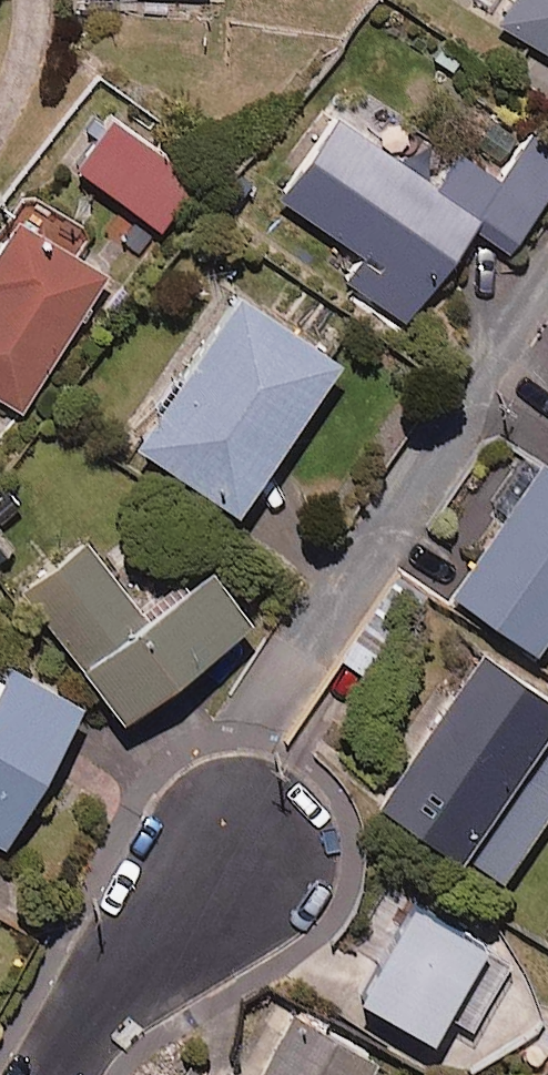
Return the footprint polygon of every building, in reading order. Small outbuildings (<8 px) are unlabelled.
[(491,12),(547,45),(547,0),(498,0),(491,12)] [(190,172),(108,107),(72,153),(154,218),(190,172)] [(472,200),(337,107),(278,192),(366,254),(349,277),(403,314),(479,205),(472,200)] [(508,225),(547,167),(547,137),(526,122),(472,200),(479,205),(508,225)] [(12,205),(0,225),(0,390),(18,401),(101,262),(68,242),(77,227),(50,210),(42,223),(12,205)] [(330,341),(229,274),(127,429),(229,495),(330,341)] [(525,447),(493,495),(504,502),(449,586),(529,638),(547,610),(547,462),(525,447)] [(134,603),(79,531),(18,577),(112,701),(240,604),(201,553),(134,603)] [(479,640),(375,795),(496,876),(547,798),(547,687),(479,640)] [(0,652),(0,824),(71,689),(0,652)] [(504,951),(394,885),(368,929),(381,937),(353,983),(423,1025),(438,1000),(465,1016),(504,951)] [(290,1006),(252,1074),(375,1074),(385,1057),(290,1006)]
